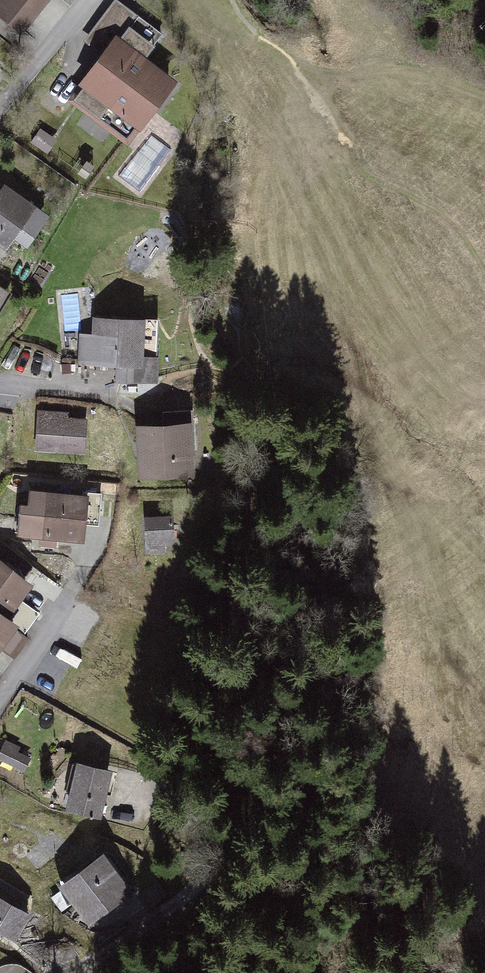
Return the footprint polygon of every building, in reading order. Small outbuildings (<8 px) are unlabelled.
[(56,0),(7,0),(0,9),(0,15),(27,36),(56,0)] [(174,80),(116,36),(82,82),(139,125),(174,80)] [(0,60),(0,84),(12,69),(0,60)] [(14,188),(0,210),(0,236),(19,248),(45,209),(14,188)] [(0,290),(0,318),(12,298),(0,290)] [(148,366),(152,322),(102,317),(100,337),(88,336),(86,360),(148,366)] [(87,421),(40,418),(38,451),(85,454),(87,421)] [(189,428),(144,429),(144,476),(189,475),(189,428)] [(91,501),(35,494),(30,532),(87,538),(91,501)] [(167,547),(165,513),(145,515),(147,548),(167,547)] [(4,555),(0,560),(0,666),(30,627),(20,618),(45,586),(4,555)] [(113,772),(83,764),(70,809),(100,817),(113,772)] [(131,891),(107,856),(66,885),(90,919),(131,891)] [(0,899),(0,932),(11,939),(26,916),(0,899)]
